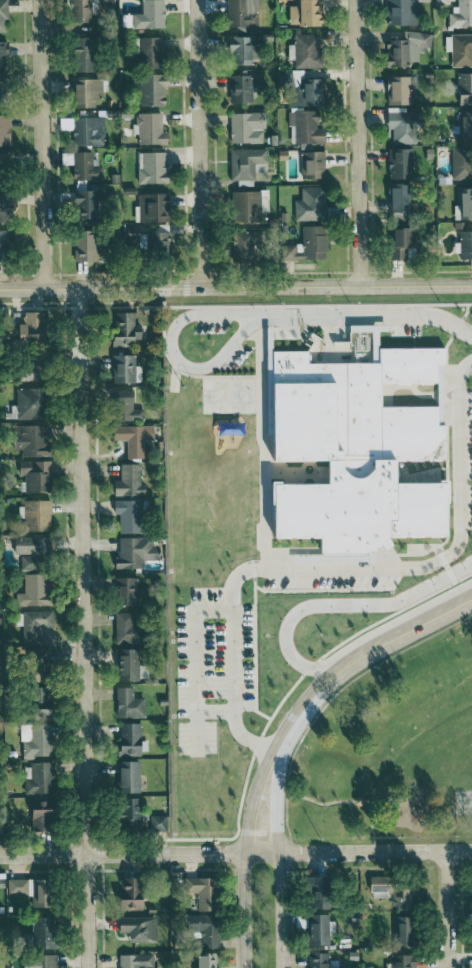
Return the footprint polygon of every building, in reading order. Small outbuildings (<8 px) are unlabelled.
[(8,32),(7,0),(0,0),(0,32),(8,32)] [(86,22),(87,0),(68,0),(67,22),(86,22)] [(130,28),(161,28),(161,0),(139,0),(139,13),(129,14),(130,28)] [(224,26),(254,26),(254,0),(223,0),(224,26)] [(286,26),(317,25),(316,0),(293,0),(293,5),(286,6),(286,26)] [(455,6),(447,6),(447,26),(471,25),(471,0),(455,0),(455,6)] [(429,32),(404,32),(404,40),(382,40),(382,67),(401,67),(401,61),(415,61),(415,50),(429,50),(429,32)] [(286,44),(285,58),(292,58),(292,67),(320,68),(320,53),(317,53),(317,34),(292,33),(292,44),(286,44)] [(471,66),(471,64),(471,51),(471,33),(449,34),(449,67),(471,66)] [(248,37),(225,36),(224,64),(247,65),(248,37)] [(90,38),(69,37),(68,71),(89,72),(90,38)] [(158,37),(131,37),(131,55),(136,55),(136,68),(157,68),(158,37)] [(10,42),(0,42),(0,70),(10,70),(10,42)] [(454,73),(453,104),(471,104),(471,73),(454,73)] [(10,104),(11,74),(0,74),(0,104),(10,104)] [(161,106),(161,75),(136,74),(135,105),(161,106)] [(249,75),(225,75),(226,102),(249,102),(249,75)] [(384,104),(408,104),(407,76),(384,76),(384,104)] [(321,78),(297,78),(297,87),(288,87),(288,105),(320,106),(321,78)] [(92,99),(100,99),(99,79),(68,79),(69,108),(92,107),(92,99)] [(390,129),(389,143),(405,143),(406,107),(384,107),(383,129),(390,129)] [(287,143),(321,143),(321,129),(314,129),(314,111),(287,111),(287,143)] [(259,142),(259,129),(262,129),(262,112),(227,113),(227,143),(259,142)] [(159,113),(134,113),(135,144),(163,144),(163,131),(159,131),(159,113)] [(471,139),(471,114),(453,115),(454,140),(471,139)] [(11,115),(0,115),(0,146),(12,146),(11,115)] [(70,146),(101,146),(101,117),(69,117),(70,146)] [(264,148),(227,149),(227,180),(252,179),(251,164),(265,163),(264,148)] [(409,148),(385,149),(386,179),(410,178),(409,148)] [(448,149),(449,180),(471,179),(471,148),(448,149)] [(136,183),(163,183),(162,151),(135,152),(136,183)] [(100,179),(99,166),(90,167),(90,152),(70,152),(70,180),(100,179)] [(321,153),(298,154),(298,179),(322,178),(321,153)] [(10,171),(10,155),(0,155),(0,170),(10,171)] [(384,212),(402,213),(402,184),(385,184),(384,212)] [(319,186),(298,187),(299,199),(291,200),(292,221),(320,220),(319,186)] [(471,219),(471,187),(455,188),(457,220),(471,219)] [(74,190),(73,214),(91,215),(92,191),(74,190)] [(12,191),(0,191),(0,221),(13,221),(12,191)] [(228,191),(229,222),(258,222),(257,191),(228,191)] [(162,193),(136,194),(137,222),(162,221),(162,193)] [(134,226),(119,225),(118,244),(134,245),(134,226)] [(323,259),(322,226),(299,226),(299,244),(278,245),(278,260),(323,259)] [(403,260),(404,229),(387,228),(386,259),(403,260)] [(12,261),(11,229),(0,229),(0,261),(12,261)] [(229,263),(244,263),(246,231),(230,231),(229,263)] [(456,231),(457,259),(471,259),(471,231),(456,231)] [(144,233),(145,256),(165,255),(164,232),(144,233)] [(98,260),(97,233),(75,234),(76,261),(98,260)] [(135,312),(114,311),(114,345),(142,346),(143,324),(135,324),(135,312)] [(49,340),(48,313),(22,314),(23,340),(49,340)] [(272,343),(432,345),(436,558),(267,558),(272,343)] [(114,382),(142,381),(141,366),(136,366),(136,354),(113,355),(114,382)] [(44,387),(17,387),(17,418),(44,418),(44,387)] [(118,420),(143,418),(143,408),(136,409),(136,389),(117,390),(118,420)] [(22,425),(22,441),(15,441),(15,449),(23,449),(23,456),(50,455),(49,424),(22,425)] [(145,458),(144,441),(155,441),(154,425),(113,425),(114,440),(127,440),(128,458),(145,458)] [(20,461),(21,475),(25,474),(25,491),(52,491),(51,460),(20,461)] [(121,479),(115,480),(116,496),(144,495),(143,463),(121,463),(121,479)] [(52,530),(51,499),(24,500),(25,530),(52,530)] [(120,532),(146,533),(147,500),(116,499),(115,514),(121,514),(120,532)] [(15,554),(21,554),(20,569),(47,570),(48,537),(15,536),(15,554)] [(144,568),(144,559),(160,559),(160,546),(153,546),(153,537),(120,537),(120,556),(116,556),(116,568),(144,568)] [(24,573),(23,593),(15,593),(15,605),(51,606),(51,574),(24,573)] [(139,577),(117,577),(117,605),(139,605),(139,577)] [(42,644),(41,626),(53,625),(53,610),(22,611),(23,644),(42,644)] [(117,644),(140,643),(140,612),(116,612),(117,644)] [(139,649),(122,648),(121,679),(148,680),(149,665),(139,665),(139,649)] [(145,717),(144,698),(134,698),(134,687),(117,687),(117,718),(145,717)] [(142,723),(121,723),(122,755),(142,754),(142,723)] [(22,724),(21,756),(52,757),(53,725),(22,724)] [(54,793),(53,761),(30,762),(31,779),(25,780),(25,794),(54,793)] [(141,792),(141,761),(118,761),(117,792),(141,792)] [(141,797),(123,798),(123,829),(142,829),(141,797)] [(32,821),(58,822),(58,800),(33,799),(32,821)] [(333,876),(313,876),(314,908),(334,908),(333,876)] [(396,909),(418,909),(417,876),(371,876),(372,897),(387,897),(387,898),(396,898),(396,909)] [(123,878),(123,909),(146,909),(145,877),(123,878)] [(215,878),(185,877),(184,894),(190,894),(190,910),(215,910),(215,878)] [(8,894),(29,894),(29,878),(8,879),(8,894)] [(30,880),(30,895),(36,895),(36,907),(52,907),(52,904),(59,904),(58,879),(30,880)] [(221,915),(188,914),(188,933),(204,934),(203,948),(220,948),(221,915)] [(311,945),(329,945),(329,935),(333,935),(333,914),(310,914),(311,945)] [(130,933),(130,941),(157,942),(158,918),(121,916),(120,932),(130,933)] [(397,917),(399,946),(417,946),(416,916),(397,917)] [(57,917),(34,917),(33,948),(57,948),(57,917)] [(339,961),(329,960),(329,953),(309,952),(309,967),(338,967),(339,961)] [(33,955),(34,963),(23,963),(23,967),(58,967),(57,954),(33,955)] [(120,967),(150,967),(154,967),(153,954),(120,955),(120,967)] [(416,955),(394,954),(394,965),(389,964),(389,967),(416,967),(416,955)] [(219,955),(199,955),(198,967),(219,967),(219,955)]
